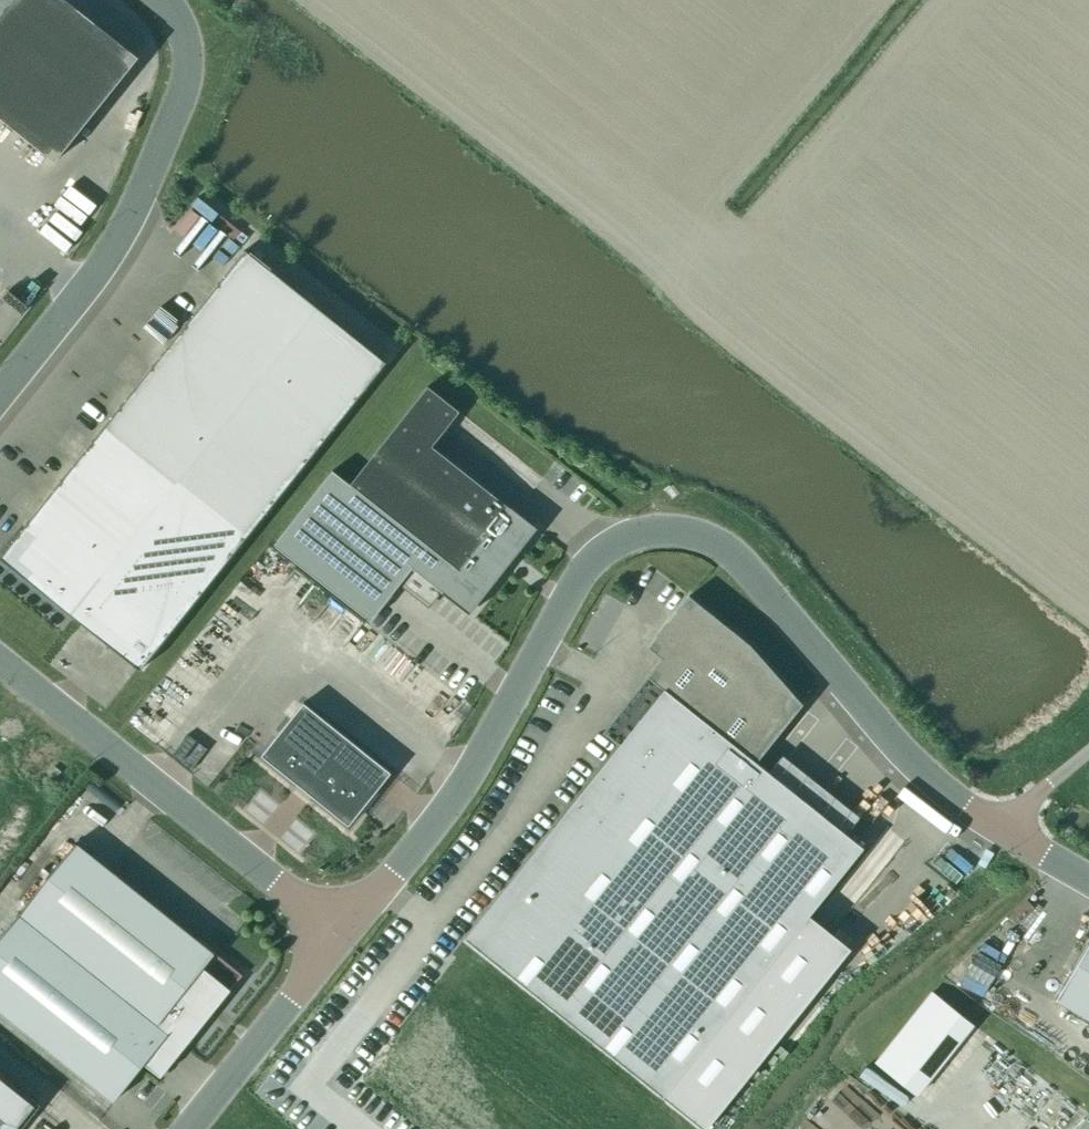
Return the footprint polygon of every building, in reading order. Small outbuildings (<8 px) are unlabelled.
[(55,162),(138,58),(66,0),(0,0),(0,118),(55,162)] [(245,251),(0,557),(0,558),(140,670),(385,363),(245,251)] [(332,471),(274,545),(370,621),(412,568),(466,611),(533,527),(431,446),(459,411),(427,386),(349,485),(332,471)] [(648,647),(663,659),(648,677),(663,690),(465,939),(703,1128),(706,1128),(850,948),(809,915),(863,848),(756,762),(776,737),(768,730),(775,724),(777,726),(802,704),(745,639),(689,595),(648,647)] [(348,825),(390,773),(303,703),(261,755),(348,825)] [(75,843),(0,937),(0,1011),(114,1101),(144,1064),(160,1077),(242,975),(75,843)] [(1053,998),(1088,1019),(1088,938),(1053,998)] [(972,1024),(932,992),(876,1063),(916,1094),(972,1024)] [(34,1105),(0,1077),(0,1128),(15,1128),(34,1105)] [(1081,1128),(1088,1128),(1088,1121),(1088,1120),(1081,1128)]
